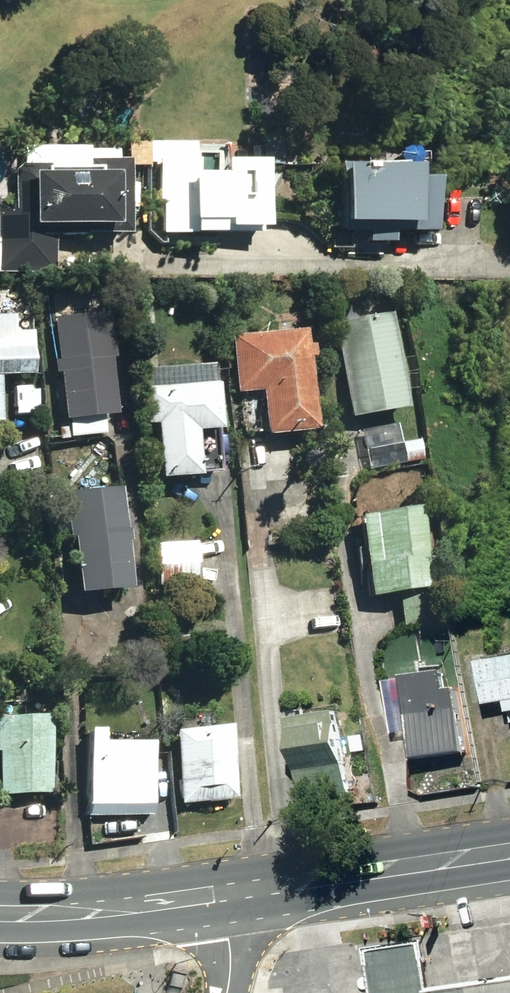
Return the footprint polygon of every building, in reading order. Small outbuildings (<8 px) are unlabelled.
[(260,167),(282,168),(282,146),(260,145),(260,167)] [(52,276),(54,237),(80,238),(80,236),(124,238),(126,164),(87,162),(87,173),(52,171),(48,167),(20,166),(14,171),(13,211),(0,211),(0,273),(52,276)] [(148,163),(149,177),(157,177),(156,163),(148,163)] [(339,249),(352,249),(352,236),(364,236),(364,246),(388,246),(388,236),(431,237),(431,184),(412,183),(412,171),(401,171),(401,165),(347,164),(347,171),(340,171),(339,249)] [(333,325),(349,419),(404,410),(389,316),(333,325)] [(71,422),(72,437),(101,436),(100,419),(112,418),(108,361),(110,361),(107,317),(53,321),(56,363),(53,363),(54,376),(59,376),(62,422),(71,422)] [(29,378),(28,334),(12,334),(12,318),(0,318),(0,378),(29,378)] [(261,393),(264,437),(312,434),(306,360),(312,360),(311,347),(305,348),(304,332),(292,333),(291,321),(279,322),(280,334),(230,338),(234,395),(261,393)] [(154,425),(157,480),(194,478),(193,476),(218,474),(214,389),(210,389),(210,368),(146,370),(147,391),(142,392),(143,426),(154,425)] [(15,387),(15,419),(35,419),(34,386),(15,387)] [(401,445),(405,464),(423,460),(419,442),(401,445)] [(72,539),(74,596),(124,594),(123,545),(125,545),(125,533),(120,533),(119,492),(65,494),(66,539),(72,539)] [(354,520),(367,600),(431,589),(418,510),(354,520)] [(155,545),(157,587),(195,586),(194,544),(155,545)] [(509,709),(509,662),(480,667),(489,708),(509,703),(509,709)] [(416,733),(420,763),(468,757),(459,690),(448,691),(446,674),(384,682),(392,736),(416,733)] [(289,723),(303,804),(352,796),(337,714),(289,723)] [(49,794),(45,720),(0,723),(0,797),(49,794)] [(171,736),(178,807),(232,802),(225,730),(171,736)] [(85,733),(86,818),(150,817),(149,746),(100,746),(99,733),(85,733)] [(429,967),(426,945),(369,953),(372,974),(375,992),(432,992),(429,967)]
